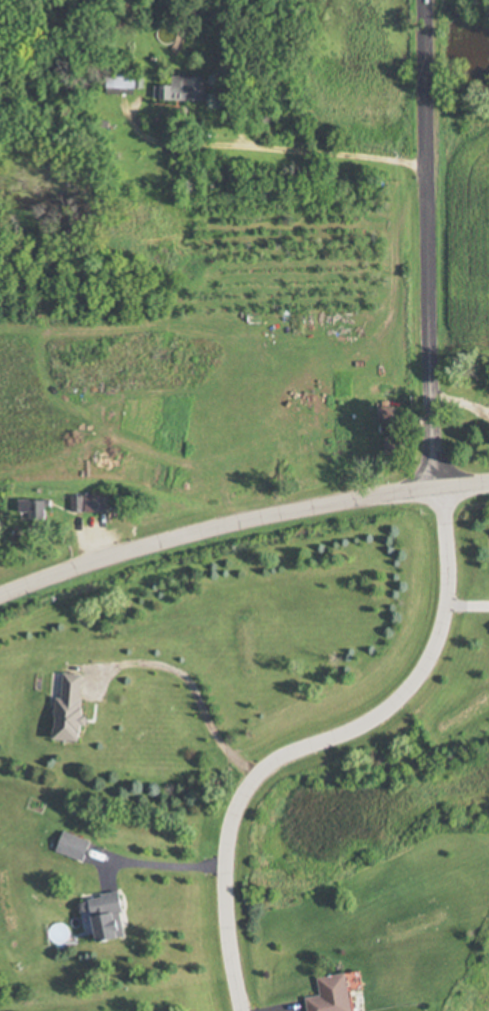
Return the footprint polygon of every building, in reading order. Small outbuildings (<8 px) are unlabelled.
[(141,73),(111,73),(111,93),(141,93),(141,73)] [(211,101),(211,76),(178,76),(178,85),(159,85),(159,100),(211,101)] [(112,513),(112,494),(74,494),(74,513),(112,513)] [(24,519),(55,519),(55,501),(24,501),(24,519)] [(61,698),(59,739),(89,740),(91,675),(69,674),(68,698),(61,698)] [(99,942),(130,937),(123,893),(93,898),(99,942)] [(326,996),(311,999),(313,1010),(359,1010),(356,992),(367,990),(365,972),(324,978),(326,996)]
